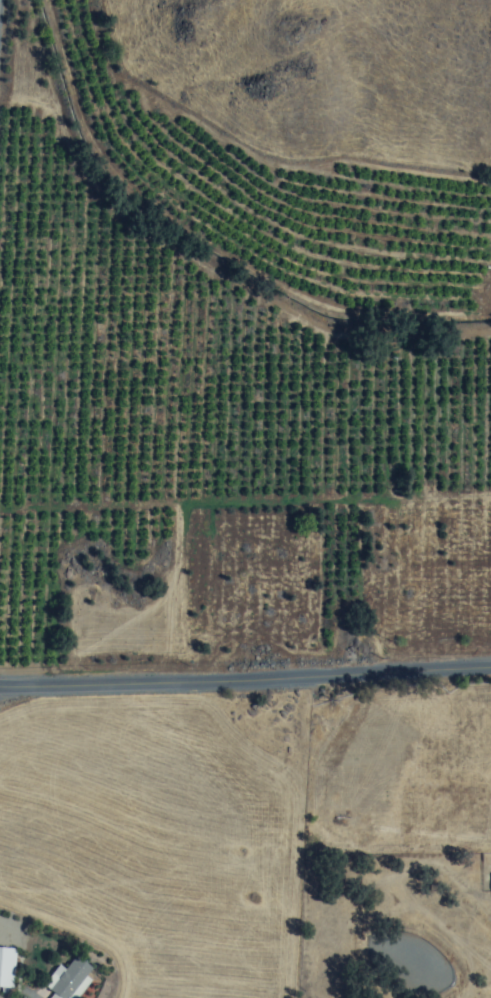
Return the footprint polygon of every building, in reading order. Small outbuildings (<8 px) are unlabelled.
[(0,947),(0,987),(11,987),(12,948),(0,947)] [(86,976),(92,968),(75,954),(48,988),(61,997),(77,997),(91,980),(86,976)]
